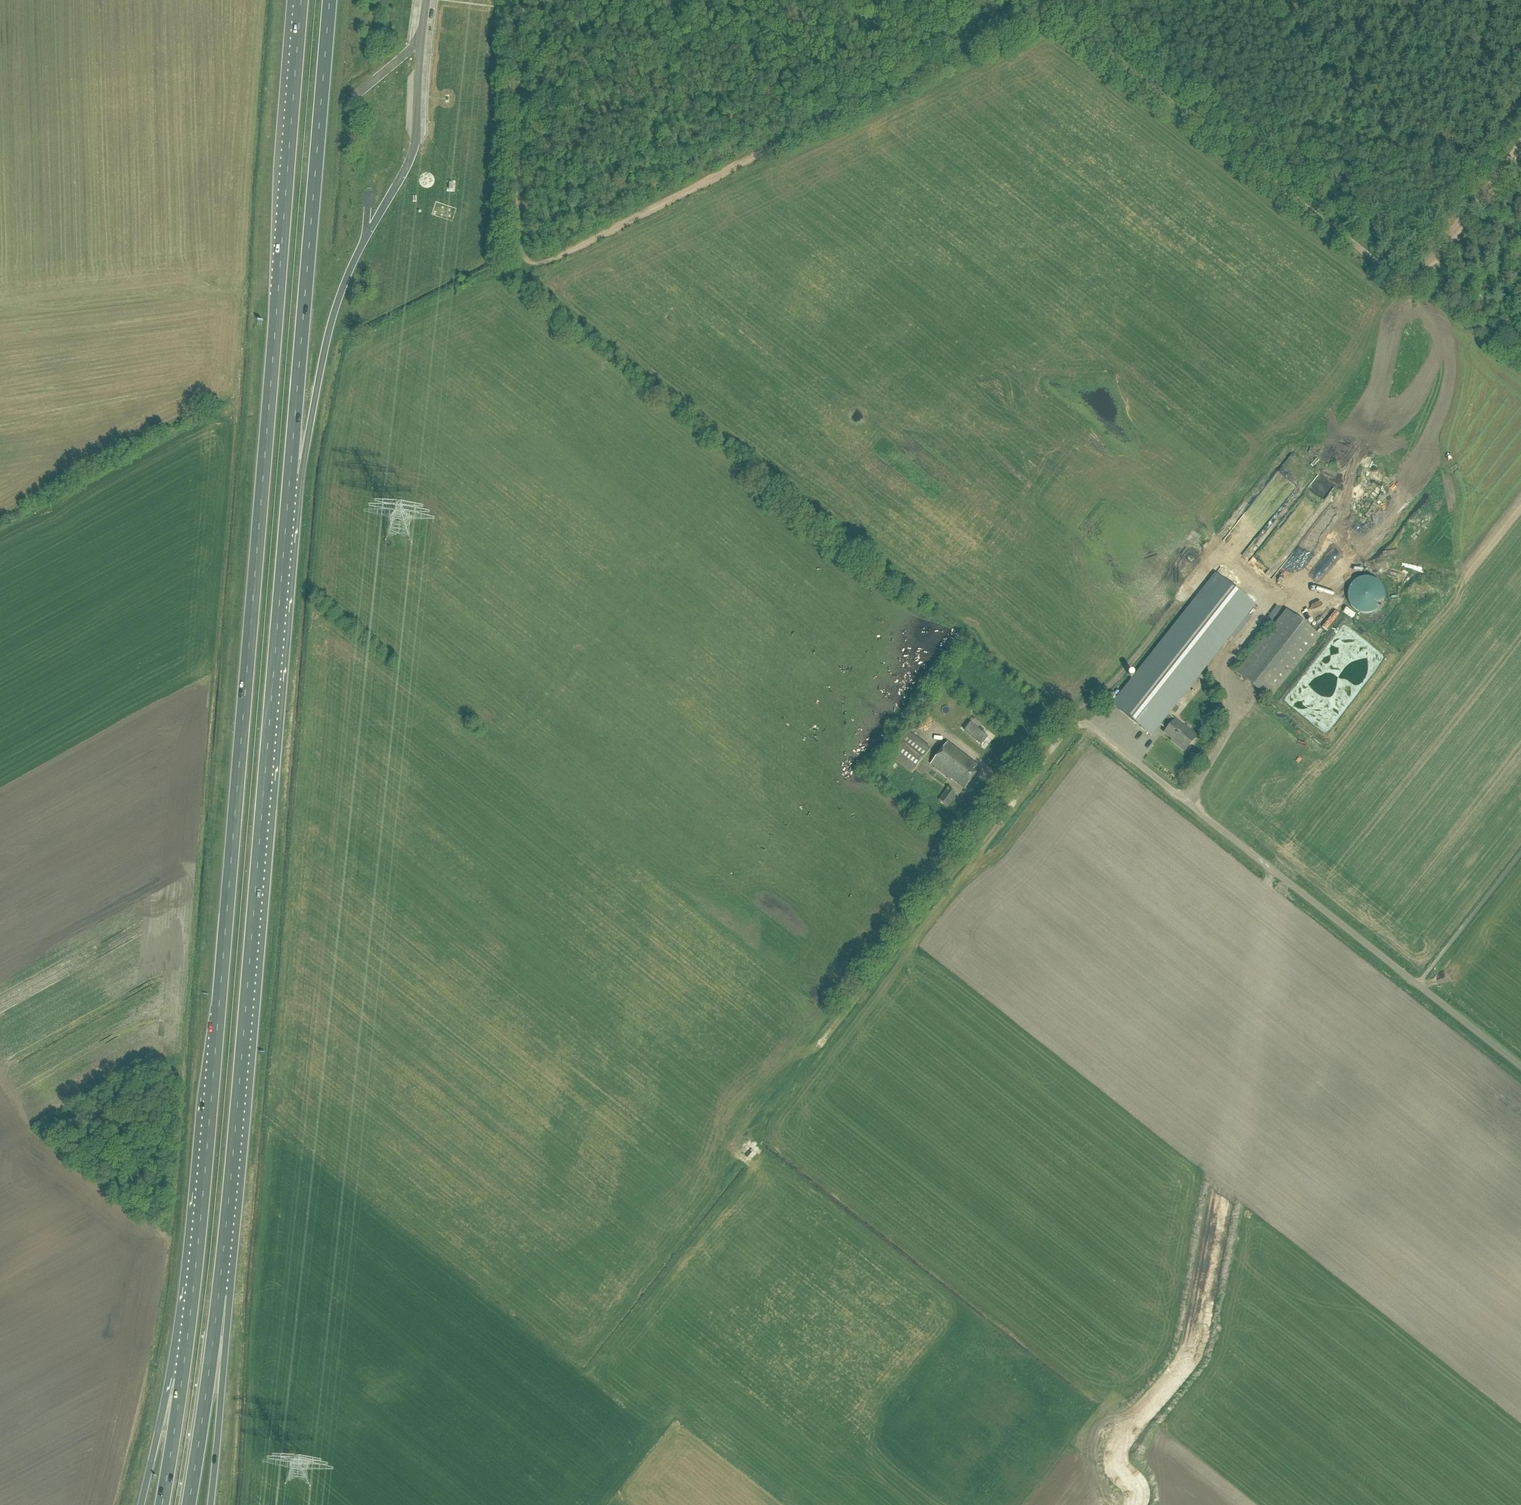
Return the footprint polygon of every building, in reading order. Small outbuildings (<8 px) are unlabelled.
[(1382,499),(1384,503),(1392,500),(1390,495),(1382,499)] [(1291,567),(1295,572),(1303,565),(1298,560),(1291,567)] [(1233,577),(1218,592),(1228,601),(1243,586),(1233,577)] [(1376,587),(1347,595),(1350,603),(1357,602),(1359,610),(1380,604),(1376,587)] [(1342,606),(1340,610),(1349,616),(1352,611),(1342,606)] [(1330,607),(1313,628),(1320,633),(1336,612),(1330,607)] [(1269,700),(1319,637),(1286,611),(1236,673),(1269,700)] [(1304,619),(1309,621),(1312,613),(1307,611),(1304,619)] [(1196,737),(1167,714),(1224,642),(1187,613),(1142,670),(1114,706),(1150,735),(1159,724),(1166,730),(1164,734),(1172,740),(1171,741),(1184,752),(1196,737)] [(1308,622),(1312,626),(1318,620),(1314,616),(1308,622)] [(1336,628),(1281,697),(1297,710),(1301,705),(1296,701),(1301,695),(1298,693),(1302,687),(1308,692),(1308,690),(1323,695),(1317,702),(1314,701),(1311,711),(1325,715),(1328,707),(1335,698),(1343,701),(1351,690),(1353,684),(1356,685),(1372,665),(1373,659),(1378,654),(1378,652),(1347,627),(1341,625),(1334,633),(1336,628)] [(971,723),(964,731),(981,745),(988,738),(971,723)] [(912,773),(930,750),(907,732),(889,756),(912,773)] [(964,789),(975,774),(972,772),(977,765),(947,742),(930,764),(951,781),(952,780),(964,789)] [(948,807),(956,795),(947,788),(939,800),(948,807)] [(1158,1504),(1164,1494),(1159,1491),(1153,1502),(1158,1504)]
